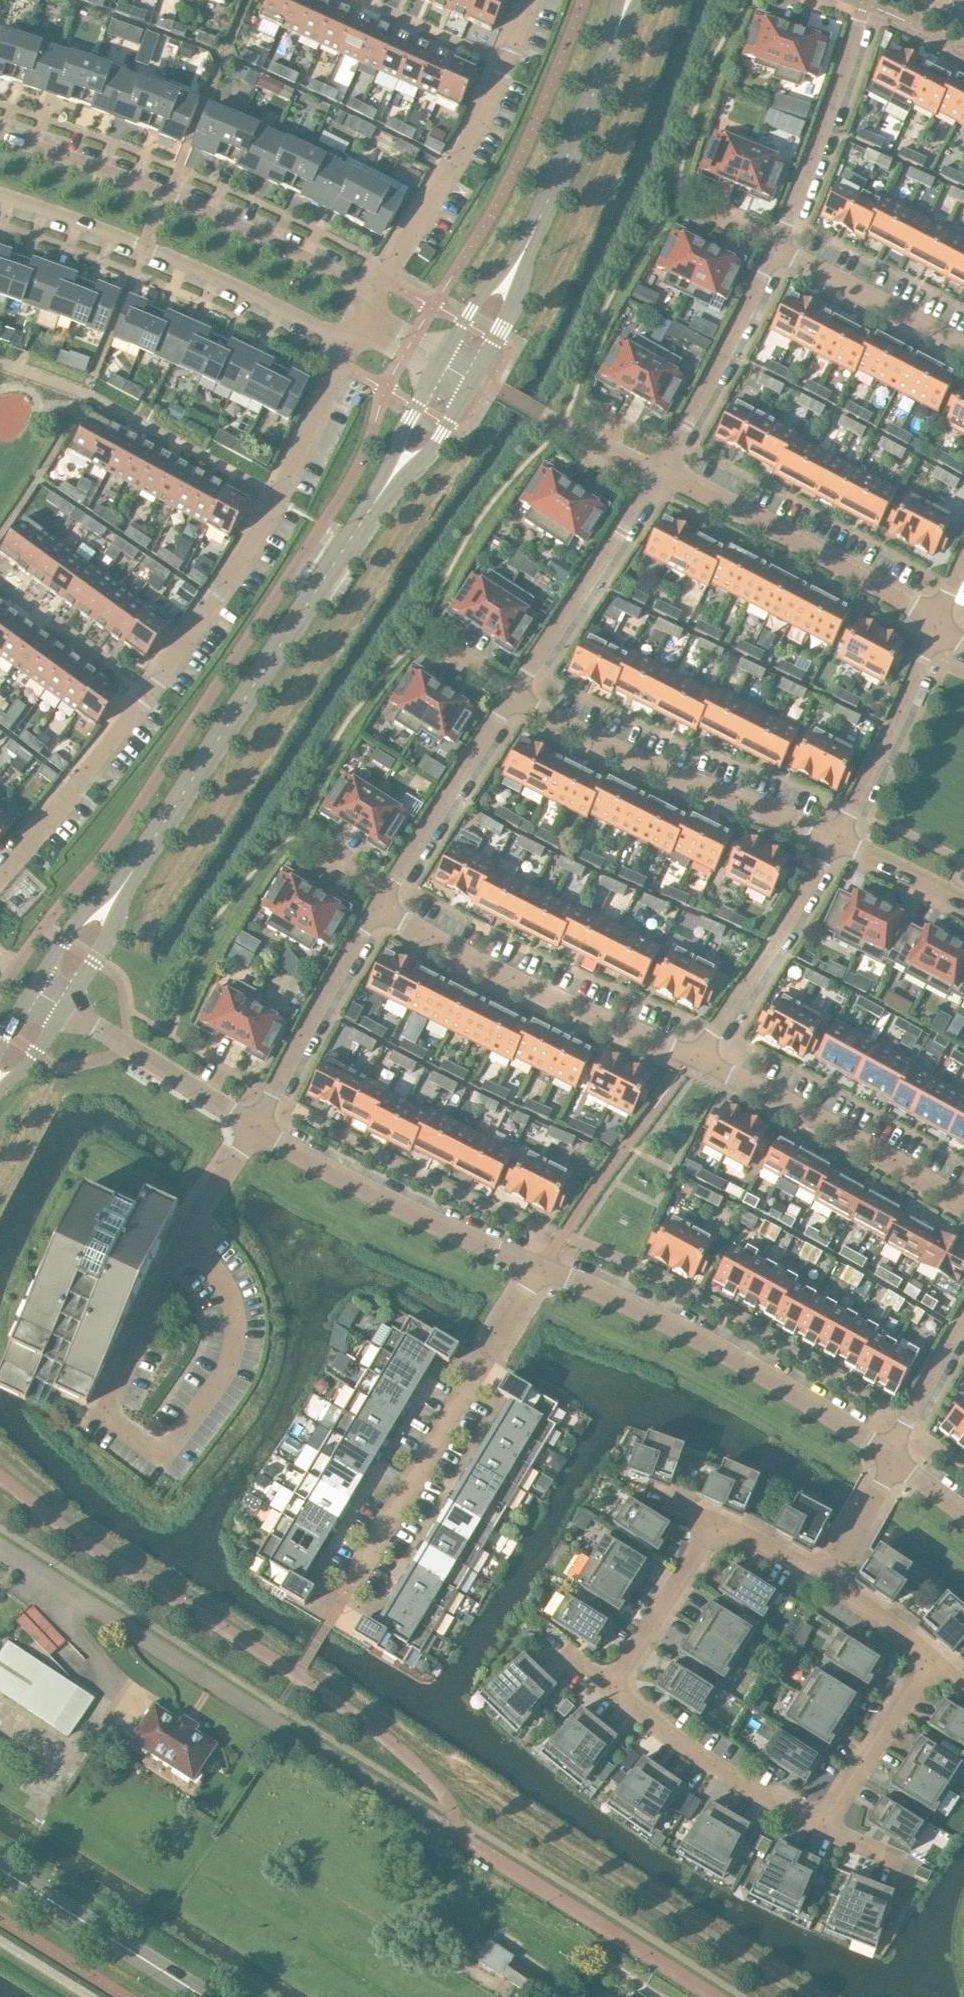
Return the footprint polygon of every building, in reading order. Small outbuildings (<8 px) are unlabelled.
[(260,18),(282,28),(282,27),(293,0),(268,0),(260,18)] [(282,27),(301,36),(316,0),(293,0),(282,27)] [(301,36),(321,45),(337,7),(330,3),(330,2),(326,0),(316,0),(301,36)] [(435,5),(434,7),(442,10),(443,9),(451,12),(456,0),(433,0),(431,3),(435,5)] [(469,21),(469,22),(470,22),(480,0),(456,0),(451,12),(455,14),(454,16),(462,19),(463,18),(469,21)] [(470,22),(491,31),(505,0),(480,0),(470,22)] [(129,17),(133,8),(119,3),(115,12),(129,17)] [(340,54),(356,16),(349,12),(350,11),(342,7),(341,9),(337,7),(321,45),(340,54)] [(133,8),(129,17),(143,22),(147,13),(133,8)] [(776,78),(792,29),(772,22),(773,18),(758,14),(744,56),(757,60),(755,64),(777,71),(775,78),(776,78)] [(359,63),(376,24),(369,21),(370,20),(361,16),(361,18),(356,16),(340,54),(359,63)] [(170,32),(173,23),(159,18),(156,27),(170,32)] [(173,23),(170,32),(184,37),(187,28),(173,23)] [(379,71),(395,33),(389,30),(389,29),(381,25),(380,26),(376,24),(359,63),(379,71)] [(130,27),(127,34),(130,40),(138,44),(143,31),(130,27)] [(792,29),(776,78),(799,85),(802,75),(815,79),(829,37),(814,32),(812,35),(792,29)] [(146,30),(142,40),(152,44),(156,33),(146,30)] [(196,42),(212,48),(215,38),(199,32),(196,42)] [(395,33),(379,71),(398,80),(415,42),(408,39),(409,38),(401,34),(400,35),(395,33)] [(25,41),(0,34),(0,78),(12,82),(25,41)] [(51,79),(60,53),(25,41),(12,82),(41,91),(46,77),(51,79)] [(415,42),(398,80),(417,89),(434,51),(428,48),(429,46),(420,43),(420,44),(415,42)] [(183,43),(179,53),(191,57),(194,48),(183,43)] [(912,58),(891,47),(868,91),(889,102),(912,58)] [(256,66),(260,57),(244,50),(240,59),(256,66)] [(454,60),(448,57),(448,55),(440,52),(439,53),(434,51),(417,89),(437,98),(454,60)] [(80,104),(94,64),(60,53),(51,79),(62,83),(57,97),(80,104)] [(912,58),(889,102),(909,112),(914,104),(933,68),(912,58)] [(437,98),(436,98),(458,108),(476,69),(454,59),(454,60),(437,98)] [(284,79),(288,70),(272,62),(268,72),(284,79)] [(119,103),(129,77),(94,64),(80,104),(109,115),(114,101),(119,103)] [(240,66),(235,76),(254,85),(259,74),(240,66)] [(937,110),(952,79),(933,68),(914,104),(935,115),(937,110)] [(288,70),(284,79),(295,84),(299,75),(288,70)] [(963,108),(963,79),(954,74),(952,79),(937,110),(958,121),(963,108)] [(148,129),(163,90),(129,77),(119,103),(130,107),(125,121),(148,129)] [(727,78),(723,88),(733,91),(736,84),(734,80),(727,78)] [(322,96),(326,87),(311,80),(307,89),(322,96)] [(290,101),(295,90),(283,85),(279,96),(290,101)] [(326,87),(322,96),(334,101),(338,92),(326,87)] [(188,130),(198,104),(163,90),(148,129),(176,141),(182,127),(188,130)] [(722,96),(719,106),(726,108),(730,106),(732,99),(722,96)] [(360,114),(364,105),(351,98),(346,107),(360,114)] [(364,105),(360,114),(373,120),(377,112),(364,105)] [(225,161),(242,122),(207,108),(197,134),(208,138),(202,152),(225,161)] [(769,111),(765,120),(771,122),(775,120),(778,114),(769,111)] [(353,118),(348,128),(359,134),(364,123),(353,118)] [(398,133),(402,124),(389,118),(385,126),(398,133)] [(264,162),(276,137),(242,122),(225,161),(253,174),(259,160),(264,162)] [(364,123),(359,134),(370,139),(375,129),(364,123)] [(402,124),(398,133),(411,140),(416,131),(402,124)] [(868,144),(872,136),(860,130),(856,139),(868,144)] [(735,185),(752,144),(730,135),(728,138),(716,133),(699,174),(714,180),(716,177),(735,185)] [(872,136),(868,144),(880,149),(884,141),(872,136)] [(291,191),(309,152),(276,137),(264,162),(274,167),(268,181),(291,191)] [(440,155),(444,146),(428,138),(424,146),(440,155)] [(398,139),(393,151),(414,162),(420,151),(398,139)] [(330,193),(342,168),(347,158),(314,141),(309,152),(291,191),(318,204),(325,191),(330,193)] [(752,144),(735,185),(755,193),(754,196),(769,202),(785,161),(773,156),(774,153),(752,144)] [(913,164),(917,155),(902,149),(898,157),(913,164)] [(876,164),(879,156),(867,150),(864,159),(876,164)] [(917,155),(913,164),(922,168),(926,159),(917,155)] [(879,156),(876,164),(888,170),(892,161),(879,156)] [(355,223),(375,185),(342,168),(330,193),(340,198),(333,212),(355,223)] [(953,182),(957,174),(944,168),(940,176),(953,182)] [(917,183),(922,174),(910,169),(906,178),(917,183)] [(922,174),(917,183),(930,189),(934,180),(922,174)] [(953,182),(963,187),(963,186),(963,177),(957,174),(953,182)] [(843,228),(861,192),(840,181),(821,217),(843,228)] [(375,185),(355,223),(377,234),(384,221),(389,224),(403,200),(375,185)] [(959,202),(963,194),(951,188),(947,197),(959,202)] [(863,238),(884,199),(883,198),(881,203),(861,192),(843,228),(863,238)] [(886,245),(904,209),(884,199),(863,238),(864,239),(866,235),(886,245)] [(906,256),(925,220),(904,209),(886,245),(906,256)] [(927,266),(945,231),(925,220),(906,256),(927,266)] [(686,294),(708,248),(689,238),(690,235),(676,228),(657,268),(669,274),(664,284),(686,294)] [(963,244),(963,241),(945,231),(927,266),(947,277),(963,244)] [(947,277),(963,286),(963,244),(947,277)] [(435,252),(425,245),(418,256),(429,263),(435,252)] [(708,248),(686,294),(708,305),(713,294),(725,300),(743,260),(729,253),(727,257),(708,248)] [(21,258),(0,251),(0,296),(8,298),(21,258)] [(39,310),(49,284),(44,282),(49,268),(21,258),(8,298),(39,310)] [(71,321),(87,282),(65,274),(60,288),(49,284),(39,310),(71,321)] [(87,282),(71,321),(104,335),(114,309),(109,306),(114,293),(87,282)] [(636,288),(632,297),(641,302),(646,293),(636,288)] [(793,340),(811,305),(790,294),(771,329),(793,340)] [(140,349),(156,310),(135,301),(129,315),(124,312),(113,338),(140,349)] [(631,303),(625,315),(635,320),(641,309),(631,303)] [(813,351),(831,316),(811,305),(793,340),(813,351)] [(171,363),(182,337),(177,335),(183,322),(156,310),(140,349),(171,363)] [(834,362),(851,326),(831,316),(813,351),(834,362)] [(705,323),(700,334),(711,340),(717,328),(705,323)] [(856,368),(871,336),(851,326),(834,362),(854,373),(856,368)] [(202,377),(220,338),(199,329),(193,342),(182,337),(171,363),(202,377)] [(877,379),(894,343),(873,332),(871,336),(856,368),(877,379)] [(232,392),(245,367),(240,364),(246,351),(220,338),(202,377),(232,392)] [(632,394),(657,350),(636,338),(631,348),(619,341),(597,379),(611,387),(613,384),(632,394)] [(701,338),(696,347),(705,352),(710,343),(701,338)] [(897,390),(915,354),(894,343),(877,379),(897,390)] [(657,350),(632,394),(651,405),(649,408),(662,416),(684,378),(673,371),(678,361),(657,350)] [(47,353),(45,359),(55,363),(59,353),(53,351),(47,353)] [(60,354),(57,363),(67,367),(69,362),(66,356),(60,354)] [(917,400),(935,365),(915,354),(897,390),(917,400)] [(263,407),(282,369),(261,359),(255,372),(245,367),(232,392),(263,407)] [(775,375),(779,367),(767,361),(763,369),(775,375)] [(938,411),(956,375),(935,365),(917,400),(938,411)] [(779,367),(775,375),(786,381),(791,373),(779,367)] [(282,369),(263,407),(288,420),(302,396),(296,393),(303,380),(282,369)] [(126,382),(127,381),(113,373),(107,384),(121,392),(126,382)] [(768,389),(772,381),(760,375),(756,383),(768,389)] [(772,381),(768,389),(780,395),(784,387),(772,381)] [(121,392),(139,401),(144,391),(126,382),(121,392)] [(816,397),(821,388),(807,382),(803,390),(816,397)] [(821,388),(816,397),(827,402),(831,394),(821,388)] [(961,395),(956,393),(949,406),(954,409),(946,425),(963,434),(963,390),(961,395)] [(811,411),(816,403),(801,396),(797,404),(811,411)] [(737,448),(755,413),(734,402),(716,437),(737,448)] [(816,403),(811,411),(820,416),(825,408),(816,403)] [(857,418),(862,410),(848,403),(844,411),(857,418)] [(171,405),(166,414),(181,422),(186,412),(171,405)] [(862,410),(857,418),(867,424),(872,415),(862,410)] [(757,459),(776,423),(755,413),(737,448),(757,459)] [(90,463),(110,426),(110,425),(91,414),(70,452),(90,463)] [(850,432),(855,424),(842,417),(837,425),(850,432)] [(777,469),(795,439),(797,434),(776,423),(757,459),(777,469)] [(855,424),(850,432),(861,438),(865,429),(855,424)] [(897,440),(901,431),(889,424),(884,433),(897,440)] [(112,427),(110,426),(90,463),(91,464),(92,463),(107,472),(127,435),(120,431),(120,430),(113,425),(112,427)] [(214,442),(231,451),(237,440),(220,431),(214,442)] [(901,431),(897,440),(907,446),(912,437),(901,431)] [(127,435),(107,472),(124,481),(144,444),(136,440),(137,439),(129,435),(129,436),(127,435)] [(890,453),(894,445),(882,438),(878,447),(890,453)] [(795,484),(815,449),(795,439),(777,469),(775,473),(795,484)] [(258,452),(244,444),(237,440),(231,451),(252,463),(258,452)] [(141,490),(161,453),(153,449),(154,448),(146,444),(145,445),(144,444),(124,481),(141,490)] [(894,445),(890,453),(901,459),(906,451),(894,445)] [(816,495),(835,460),(815,449),(795,484),(816,495)] [(158,499),(178,463),(170,459),(171,457),(163,453),(162,454),(161,453),(141,490),(158,499)] [(949,469),(954,461),(942,454),(938,462),(949,469)] [(836,506),(855,470),(835,460),(816,495),(836,506)] [(949,469),(961,475),(963,470),(963,467),(954,461),(949,469)] [(175,508),(194,472),(187,468),(188,466),(180,462),(179,463),(178,463),(158,499),(175,508)] [(546,532),(574,489),(556,477),(558,474),(545,465),(521,502),(532,509),(526,519),(546,532)] [(943,483),(948,475),(936,468),(931,477),(943,483)] [(857,516),(875,481),(855,470),(836,506),(857,516)] [(192,517),(211,481),(204,477),(205,475),(197,471),(196,473),(194,472),(175,508),(192,517)] [(948,475),(943,483),(955,490),(959,481),(948,475)] [(211,481),(192,517),(207,526),(207,527),(208,527),(229,489),(227,489),(221,486),(222,485),(214,480),(213,482),(211,481)] [(877,527),(896,492),(875,481),(857,516),(877,527)] [(71,498),(76,490),(64,482),(58,490),(71,498)] [(229,489),(208,527),(228,538),(249,500),(229,489)] [(574,489),(546,532),(566,545),(572,536),(583,543),(607,506),(594,497),(592,500),(574,489)] [(76,490),(71,498),(82,506),(87,498),(76,490)] [(58,509),(64,501),(51,493),(46,501),(58,509)] [(911,544),(931,506),(910,495),(902,510),(896,508),(889,521),(895,524),(890,533),(911,544)] [(64,501),(58,509),(70,517),(75,509),(64,501)] [(103,520),(108,511),(98,505),(92,513),(103,520)] [(931,506),(911,544),(932,556),(937,546),(942,549),(949,535),(944,533),(952,517),(931,506)] [(103,520),(114,528),(119,519),(108,511),(103,520)] [(90,531),(96,523),(85,515),(80,524),(90,531)] [(42,531),(24,518),(0,550),(0,554),(17,566),(17,565),(42,531)] [(666,564),(685,529),(664,518),(645,553),(666,564)] [(96,523),(90,531),(101,538),(107,530),(96,523)] [(135,542),(139,533),(129,526),(124,534),(135,542)] [(687,575),(705,539),(685,529),(666,564),(687,575)] [(42,531),(17,565),(19,567),(18,568),(25,573),(26,572),(33,577),(57,543),(43,533),(43,532),(42,531)] [(135,542),(146,549),(151,541),(139,533),(135,542)] [(122,552),(128,544),(117,537),(112,545),(122,552)] [(710,582),(725,550),(705,539),(687,575),(708,586),(710,582)] [(57,543),(33,577),(34,578),(33,579),(41,584),(41,583),(48,588),(73,554),(57,543)] [(128,544),(122,552),(133,560),(139,552),(128,544)] [(730,592),(748,556),(727,545),(725,550),(710,582),(730,592)] [(166,563),(171,555),(161,548),(156,556),(166,563)] [(73,554),(48,588),(50,589),(49,590),(56,596),(57,594),(64,599),(88,566),(73,554)] [(166,563),(178,571),(183,563),(171,555),(166,563)] [(751,603),(768,567),(748,556),(730,592),(751,603)] [(154,574),(160,566),(149,558),(143,567),(154,574)] [(529,562),(524,569),(528,571),(533,570),(535,567),(529,562)] [(79,611),(104,577),(88,566),(64,599),(65,600),(64,602),(72,607),(73,606),(79,611)] [(160,566),(154,574),(165,581),(171,573),(160,566)] [(771,613),(789,578),(768,567),(751,603),(771,613)] [(202,587),(208,579),(193,569),(187,577),(202,587)] [(482,630),(510,586),(490,573),(484,583),(473,576),(449,613),(462,622),(464,618),(482,630)] [(104,577),(79,611),(81,612),(80,613),(87,618),(88,617),(95,622),(119,588),(104,577)] [(791,624),(809,588),(789,578),(771,613),(791,624)] [(193,600),(199,592),(184,582),(178,590),(193,600)] [(510,586),(482,630),(500,641),(498,645),(512,653),(536,616),(524,609),(530,600),(510,586)] [(119,588),(95,622),(96,623),(95,624),(103,630),(104,628),(110,633),(135,600),(119,588)] [(811,634),(830,599),(809,588),(791,624),(811,634)] [(645,606),(649,598),(637,592),(633,600),(645,606)] [(625,614),(629,605),(617,599),(613,608),(625,614)] [(832,645),(850,610),(830,599),(811,634),(832,645)] [(125,645),(151,610),(150,609),(149,610),(135,600),(110,633),(112,634),(111,636),(118,641),(119,640),(125,644),(124,644),(125,645)] [(665,616),(669,608),(657,602),(653,610),(665,616)] [(8,611),(1,606),(2,605),(0,603),(0,622),(8,611)] [(629,605),(625,614),(637,620),(641,611),(629,605)] [(669,608),(665,616),(677,622),(681,613),(669,608)] [(151,610),(125,645),(144,659),(169,624),(151,610)] [(24,622),(17,617),(18,616),(11,611),(10,612),(8,611),(0,622),(0,655),(24,622)] [(667,634),(671,626),(659,620),(654,628),(667,634)] [(862,670),(882,632),(861,621),(856,630),(850,627),(843,641),(849,644),(840,659),(862,670)] [(0,655),(0,656),(15,667),(39,634),(33,629),(34,627),(26,622),(25,623),(24,622),(0,655)] [(709,637),(713,629),(699,622),(695,630),(709,637)] [(671,626),(667,634),(678,640),(683,631),(671,626)] [(713,629),(709,637),(719,642),(723,634),(713,629)] [(882,632),(862,670),(883,681),(891,666),(896,668),(903,655),(898,652),(903,643),(882,632)] [(39,634),(15,667),(30,678),(55,645),(48,640),(49,639),(42,633),(41,635),(39,634)] [(590,682),(608,647),(587,636),(569,671),(590,682)] [(707,653),(711,645),(700,639),(695,648),(707,653)] [(749,657),(753,649),(740,642),(736,650),(749,657)] [(55,645),(30,678),(46,690),(70,656),(64,651),(65,650),(57,645),(56,646),(55,645)] [(711,645),(707,653),(720,660),(724,651),(711,645)] [(611,693),(631,653),(630,652),(628,657),(608,647),(590,682),(611,693)] [(753,649),(749,657),(760,662),(764,654),(753,649)] [(634,699),(652,663),(631,653),(611,693),(614,689),(634,699)] [(70,656),(46,690),(62,701),(86,667),(79,663),(80,661),(73,656),(72,657),(70,656)] [(748,673),(751,665),(741,660),(737,668),(748,673)] [(789,676),(794,668),(781,662),(777,670),(789,676)] [(655,709),(673,674),(652,663),(634,699),(655,709)] [(751,665),(748,673),(761,680),(765,671),(751,665)] [(416,733),(443,690),(425,678),(428,675),(414,666),(390,704),(402,711),(396,720),(416,733)] [(77,713),(102,678),(101,677),(100,678),(95,674),(96,672),(88,667),(87,669),(86,667),(62,701),(76,711),(75,712),(77,713)] [(794,668),(789,676),(801,682),(805,674),(794,668)] [(675,720),(692,684),(673,674),(655,709),(675,720)] [(102,678),(77,713),(95,726),(120,691),(102,678)] [(790,694),(794,685),(782,679),(778,688),(790,694)] [(698,726),(712,694),(692,684),(675,720),(696,730),(698,726)] [(794,685),(790,694),(802,700),(806,691),(794,685)] [(844,703),(848,694),(836,688),(832,697),(844,703)] [(718,736),(735,700),(714,689),(712,694),(698,726),(718,736)] [(443,690),(416,733),(417,734),(421,728),(440,740),(442,737),(453,744),(477,707),(464,698),(462,701),(443,690)] [(848,694),(844,703),(856,708),(860,700),(848,694)] [(739,747),(756,711),(735,700),(718,736),(739,747)] [(844,720),(848,712),(836,706),(832,714),(844,720)] [(759,757),(777,721),(756,711),(739,747),(759,757)] [(848,712),(844,720),(856,726),(860,717),(848,712)] [(0,720),(0,724),(9,731),(15,723),(4,715),(0,720)] [(780,767),(798,732),(777,721),(759,757),(780,767)] [(814,779),(834,740),(812,729),(804,745),(799,742),(792,756),(798,759),(793,768),(814,779)] [(29,746),(35,738),(24,730),(18,738),(29,746)] [(35,738),(29,746),(39,754),(45,746),(35,738)] [(525,786),(543,750),(521,739),(503,775),(525,786)] [(834,740),(814,779),(835,790),(840,780),(845,783),(852,769),(847,767),(855,751),(834,740)] [(16,757),(23,749),(12,741),(6,749),(16,757)] [(23,749),(16,757),(27,765),(33,757),(23,749)] [(545,796),(563,760),(543,750),(525,786),(545,796)] [(407,751),(403,758),(410,762),(412,758),(411,754),(407,751)] [(63,772),(69,764),(54,753),(48,761),(63,772)] [(387,756),(385,760),(386,764),(392,768),(396,761),(387,756)] [(566,807),(583,771),(563,760),(545,796),(566,807)] [(59,777),(57,775),(45,766),(39,774),(53,785),(59,777)] [(589,813),(603,781),(583,771),(566,807),(587,817),(589,813)] [(355,829),(379,791),(358,778),(356,782),(345,775),(321,812),(335,821),(337,817),(355,829)] [(609,823),(626,787),(605,776),(603,781),(589,813),(609,823)] [(630,834),(646,797),(626,787),(609,823),(630,834)] [(379,791),(355,829),(373,840),(371,843),(384,852),(408,815),(397,807),(399,804),(379,791)] [(650,844),(667,807),(646,797),(630,834),(650,844)] [(673,850),(687,818),(667,807),(650,844),(671,854),(673,850)] [(15,821),(0,808),(0,839),(15,821)] [(506,822),(510,814),(499,808),(494,816),(506,822)] [(510,814),(506,822),(517,828),(522,820),(510,814)] [(693,860),(711,824),(689,814),(687,818),(673,850),(693,860)] [(487,830),(492,822),(480,815),(476,823),(487,830)] [(492,822),(487,830),(499,836),(504,828),(492,822)] [(714,871),(732,835),(711,824),(693,860),(714,871)] [(548,844),(552,836),(539,829),(535,838),(548,844)] [(552,836),(548,844),(558,850),(563,841),(552,836)] [(528,852),(533,843),(520,837),(516,846),(528,852)] [(747,886),(767,847),(746,837),(741,846),(736,843),(729,857),(734,860),(726,875),(747,886)] [(533,843),(528,852),(540,858),(544,849),(533,843)] [(456,891),(474,855),(453,844),(435,880),(456,891)] [(767,847),(747,886),(769,897),(777,881),(782,884),(789,870),(784,868),(788,858),(767,847)] [(590,865),(594,856),(580,850),(576,858),(590,865)] [(475,905),(495,866),(474,855),(456,891),(476,901),(474,905),(475,905)] [(594,856),(590,865),(600,870),(604,861),(594,856)] [(568,871),(572,863),(561,858),(557,866),(568,871)] [(572,863),(568,871),(581,878),(585,869),(572,863)] [(495,916),(514,880),(494,870),(496,866),(495,866),(475,905),(495,916)] [(632,884),(636,875),(622,869),(618,878),(632,884)] [(289,937),(315,892),(297,881),(299,878),(285,870),(262,908),(274,915),(268,925),(289,937)] [(636,875),(632,884),(642,888),(646,880),(636,875)] [(18,910),(38,888),(26,877),(6,899),(18,910)] [(609,891),(613,882),(602,877),(599,886),(609,891)] [(516,926),(534,890),(514,880),(495,916),(516,926)] [(613,882),(609,891),(623,897),(627,888),(613,882)] [(674,901),(678,892),(664,887),(661,896),(674,901)] [(537,937),(554,901),(534,890),(516,926),(537,937)] [(315,892),(289,937),(310,949),(315,939),(327,946),(349,908),(336,900),(333,903),(315,892)] [(678,892),(674,901),(686,905),(689,897),(678,892)] [(858,950),(881,901),(867,894),(865,898),(857,894),(854,900),(841,894),(824,928),(838,935),(836,939),(858,950)] [(653,909),(657,901),(644,895),(641,904),(653,909)] [(560,943),(574,911),(554,901),(537,937),(557,947),(560,943)] [(657,901),(653,909),(665,914),(669,905),(657,901)] [(895,962),(912,928),(899,922),(902,915),(894,911),(895,908),(881,901),(858,950),(880,960),(882,956),(895,962)] [(580,953),(597,917),(576,907),(574,911),(560,943),(580,953)] [(729,924),(733,915),(721,909),(717,918),(729,924)] [(733,915),(729,924),(741,929),(745,920),(733,915)] [(601,964),(618,928),(597,917),(580,953),(601,964)] [(709,932),(713,923),(701,918),(697,926),(709,932)] [(713,923),(709,932),(722,937),(725,928),(713,923)] [(621,974),(639,938),(618,928),(601,964),(621,974)] [(927,984),(952,937),(939,929),(937,933),(929,929),(925,935),(912,928),(895,962),(908,969),(905,973),(927,984)] [(241,931),(235,942),(244,947),(248,939),(247,935),(241,931)] [(963,998),(963,943),(952,937),(927,984),(949,996),(951,992),(963,998)] [(639,938),(621,974),(642,984),(660,949),(639,938)] [(234,948),(228,959),(236,963),(241,952),(234,948)] [(676,998),(696,959),(674,948),(666,964),(661,961),(654,975),(659,978),(655,987),(676,998)] [(803,950),(799,957),(807,962),(811,954),(803,950)] [(389,998),(407,963),(385,952),(367,987),(389,998)] [(282,956),(276,965),(285,970),(288,965),(287,959),(282,956)] [(696,959),(676,998),(697,1009),(702,999),(707,1002),(714,988),(709,985),(717,970),(696,959)] [(409,1008),(427,973),(407,963),(389,998),(409,1008)] [(814,984),(818,976),(806,970),(802,978),(814,984)] [(430,1019),(448,983),(427,973),(409,1008),(430,1019)] [(850,975),(846,983),(853,987),(857,978),(850,975)] [(818,976),(814,984),(826,991),(830,982),(818,976)] [(233,1040),(257,994),(236,983),(231,993),(219,987),(198,1026),(212,1033),(214,1030),(233,1040)] [(450,1029),(468,993),(448,983),(430,1019),(450,1029)] [(885,988),(879,999),(888,1004),(894,993),(885,988)] [(471,1040),(488,1004),(468,993),(450,1029),(471,1040)] [(257,994),(233,1040),(251,1050),(249,1053),(264,1061),(285,1022),(273,1016),(275,1012),(255,1001),(258,995),(257,994)] [(781,1045),(802,1007),(781,996),(772,1011),(767,1008),(760,1022),(765,1025),(760,1034),(781,1045)] [(867,1012),(872,1004),(859,997),(855,1005),(867,1012)] [(491,1050),(508,1014),(488,1004),(471,1040),(491,1050)] [(872,1004),(867,1012),(880,1019),(884,1011),(872,1004)] [(802,1007),(781,1045),(802,1057),(807,1047),(812,1050),(820,1037),(814,1034),(823,1018),(802,1007)] [(514,1056),(528,1024),(508,1014),(491,1050),(512,1060),(514,1056)] [(429,1019),(422,1016),(421,1019),(413,1016),(402,1039),(416,1046),(429,1019)] [(950,1027),(959,1032),(963,1023),(963,1021),(956,1016),(950,1027)] [(371,1033),(375,1025),(363,1018),(359,1026),(371,1033)] [(905,1033),(910,1025),(898,1018),(893,1026),(905,1033)] [(534,1066),(552,1030),(530,1020),(528,1024),(514,1056),(534,1066)] [(836,1070),(856,1034),(836,1023),(817,1059),(836,1070)] [(935,1024),(932,1030),(942,1036),(946,1030),(935,1024)] [(375,1025),(371,1033),(382,1039),(387,1031),(375,1025)] [(910,1025),(905,1033),(917,1040),(922,1032),(910,1025)] [(360,1045),(365,1036),(353,1030),(348,1038),(360,1045)] [(555,1077),(573,1041),(552,1030),(534,1066),(555,1077)] [(855,1080),(875,1044),(856,1034),(836,1070),(855,1080)] [(946,1049),(950,1041),(938,1034),(933,1042),(946,1049)] [(365,1036),(360,1045),(371,1051),(376,1043),(365,1036)] [(411,1055),(416,1046),(404,1040),(399,1049),(411,1055)] [(575,1087),(593,1052),(573,1041),(555,1077),(575,1087)] [(874,1090),(894,1054),(875,1044),(855,1080),(874,1090)] [(416,1046),(411,1055),(423,1061),(427,1052),(416,1046)] [(963,1061),(963,1057),(954,1051),(949,1058),(961,1066),(963,1061)] [(402,1068),(407,1060),(393,1052),(388,1060),(402,1068)] [(609,1104),(629,1065),(607,1054),(603,1063),(597,1061),(590,1074),(596,1077),(588,1093),(609,1104)] [(912,1068),(913,1065),(894,1054),(874,1090),(893,1100),(911,1068),(912,1068)] [(329,1105),(347,1070),(326,1059),(308,1094),(329,1105)] [(407,1060),(402,1068),(412,1073),(416,1065),(407,1060)] [(453,1076),(457,1068),(444,1061),(440,1069),(453,1076)] [(629,1065),(609,1104),(630,1114),(638,1099),(644,1101),(650,1088),(645,1085),(650,1076),(629,1065)] [(457,1068),(453,1076),(464,1081),(468,1073),(457,1068)] [(930,1078),(912,1068),(911,1068),(893,1100),(891,1104),(910,1114),(930,1078)] [(350,1115),(368,1080),(347,1070),(329,1105),(350,1115)] [(439,1087),(443,1078),(433,1073),(429,1082),(439,1087)] [(443,1078),(439,1087),(453,1093),(457,1085),(443,1078)] [(929,1125),(949,1089),(930,1078),(910,1114),(929,1125)] [(369,1125),(387,1095),(389,1091),(368,1080),(350,1115),(369,1125)] [(495,1097),(499,1088),(485,1081),(481,1090),(495,1097)] [(499,1088),(495,1097),(505,1101),(509,1093),(499,1088)] [(963,1106),(963,1097),(949,1089),(929,1125),(948,1135),(963,1106)] [(482,1107),(486,1099),(474,1093),(471,1102),(482,1107)] [(389,1141),(407,1105),(387,1095),(369,1125),(367,1130),(389,1141)] [(486,1099),(482,1107),(495,1113),(499,1105),(486,1099)] [(536,1115),(540,1106),(527,1101),(523,1109),(536,1115)] [(412,1147),(426,1115),(407,1105),(389,1141),(410,1151),(412,1147)] [(725,1155),(746,1117),(725,1105),(720,1115),(715,1112),(708,1125),(713,1128),(704,1143),(725,1155)] [(540,1106),(536,1115),(547,1120),(551,1111),(540,1106)] [(948,1135),(963,1143),(963,1106),(948,1135)] [(433,1157),(450,1121),(429,1111),(426,1115),(412,1147),(433,1157)] [(525,1127),(529,1118),(517,1113),(513,1121),(525,1127)] [(746,1117),(725,1155),(746,1166),(755,1151),(760,1154),(767,1140),(762,1137),(767,1128),(746,1117)] [(580,1133),(583,1125),(571,1120),(567,1128),(580,1133)] [(453,1168),(470,1132),(450,1121),(433,1157),(453,1168)] [(592,1139),(596,1130),(583,1125),(580,1133),(592,1139)] [(559,1142),(563,1133),(550,1128),(547,1136),(559,1142)] [(619,1137),(618,1137),(608,1130),(601,1140),(611,1148),(619,1137)] [(474,1178),(491,1142),(470,1132),(453,1168),(474,1178)] [(563,1133),(559,1142),(571,1147),(575,1138),(563,1133)] [(781,1178),(798,1147),(779,1137),(762,1168),(781,1178)] [(494,1188),(512,1153),(491,1142),(474,1178),(494,1188)] [(799,1188),(815,1157),(798,1147),(781,1178),(799,1188)] [(529,1202),(548,1163),(527,1153),(519,1168),(514,1166),(507,1179),(512,1182),(507,1191),(529,1202)] [(814,1201),(833,1167),(815,1157),(799,1188),(816,1198),(814,1201)] [(548,1163),(529,1202),(550,1213),(555,1203),(560,1206),(567,1192),(562,1190),(569,1174),(548,1163)] [(832,1211),(849,1180),(832,1170),(834,1167),(833,1167),(814,1201),(832,1211)] [(709,1185),(713,1177),(701,1171),(697,1179),(709,1185)] [(713,1177),(709,1185),(721,1191),(725,1183),(713,1177)] [(850,1221),(867,1190),(849,1180),(832,1211),(850,1221)] [(117,1202),(85,1187),(0,1369),(0,1388),(25,1400),(34,1380),(87,1405),(178,1207),(146,1192),(135,1215),(115,1206),(117,1202)] [(706,1202),(710,1193),(698,1187),(694,1196),(706,1202)] [(868,1231),(885,1199),(867,1190),(850,1221),(868,1231)] [(710,1193),(706,1202),(718,1208),(722,1200),(710,1193)] [(747,1194),(742,1203),(755,1209),(759,1201),(747,1194)] [(884,1244),(903,1209),(885,1199),(868,1231),(886,1240),(884,1244)] [(779,1222),(784,1214),(772,1207),(767,1216),(779,1222)] [(902,1254),(919,1223),(902,1213),(904,1210),(903,1209),(884,1244),(902,1254)] [(791,1229),(796,1220),(784,1214),(779,1222),(791,1229)] [(671,1266),(692,1228),(671,1217),(662,1232),(657,1230),(650,1243),(655,1246),(650,1255),(671,1266)] [(765,1238),(772,1225),(764,1221),(757,1233),(765,1238)] [(920,1264),(937,1232),(919,1223),(902,1254),(920,1264)] [(772,1225),(765,1238),(774,1243),(781,1230),(772,1225)] [(815,1242),(820,1233),(808,1227),(803,1235),(815,1242)] [(692,1228),(671,1266),(692,1278),(697,1269),(702,1271),(710,1258),(704,1255),(713,1240),(692,1228)] [(938,1273),(955,1242),(937,1232),(920,1264),(938,1273)] [(815,1242),(826,1248),(831,1240),(820,1233),(815,1242)] [(938,1273),(961,1286),(963,1281),(963,1247),(955,1242),(938,1273)] [(807,1261),(814,1248),(805,1243),(798,1256),(807,1261)] [(733,1298),(736,1293),(755,1257),(758,1253),(747,1247),(745,1252),(734,1246),(714,1281),(725,1287),(723,1292),(733,1298)] [(850,1262),(855,1253),(843,1247),(839,1255),(850,1262)] [(814,1248),(807,1261),(815,1265),(822,1253),(814,1248)] [(855,1253),(850,1262),(862,1268),(867,1260),(855,1253)] [(756,1304),(776,1269),(777,1267),(766,1261),(765,1263),(755,1257),(736,1293),(746,1299),(743,1303),(754,1309),(756,1304)] [(848,1284),(855,1271),(847,1267),(839,1279),(848,1284)] [(885,1282),(890,1274),(879,1267),(874,1276),(885,1282)] [(775,1320),(795,1285),(797,1280),(797,1279),(787,1273),(786,1274),(776,1269),(756,1304),(767,1310),(764,1315),(775,1320)] [(855,1271),(848,1284),(856,1289),(863,1276),(855,1271)] [(890,1274),(885,1282),(897,1289),(902,1281),(890,1274)] [(795,1331),(815,1296),(816,1294),(805,1288),(804,1290),(795,1285),(775,1320),(785,1326),(783,1330),(793,1336),(795,1331)] [(908,1285),(903,1293),(915,1300),(920,1292),(908,1285)] [(891,1309),(898,1297),(888,1291),(880,1303),(891,1309)] [(926,1295),(920,1304),(932,1311),(937,1303),(926,1295)] [(816,1343),(836,1307),(837,1306),(826,1300),(825,1301),(815,1296),(795,1331),(806,1337),(803,1342),(814,1347),(816,1343)] [(898,1297),(891,1309),(897,1313),(904,1301),(898,1297)] [(834,1359),(837,1354),(856,1318),(857,1317),(847,1311),(846,1313),(836,1307),(816,1343),(826,1348),(824,1353),(834,1359)] [(916,1308),(908,1320),(917,1325),(924,1313),(916,1308)] [(343,1314),(339,1321),(348,1327),(352,1320),(343,1314)] [(434,1355),(443,1360),(449,1364),(459,1347),(409,1317),(400,1333),(434,1354),(434,1355)] [(857,1365),(875,1334),(878,1330),(877,1330),(878,1328),(867,1322),(867,1324),(856,1318),(837,1354),(847,1360),(845,1364),(854,1369),(857,1365)] [(335,1325),(333,1334),(346,1342),(348,1332),(335,1325)] [(400,1333),(392,1328),(380,1349),(422,1375),(427,1365),(434,1355),(434,1354),(400,1333)] [(873,1386),(876,1381),(895,1345),(896,1343),(885,1338),(885,1339),(875,1334),(857,1365),(854,1369),(855,1370),(865,1375),(863,1380),(873,1386)] [(895,1345),(876,1381),(886,1387),(884,1391),(894,1397),(897,1392),(897,1393),(917,1357),(916,1357),(919,1352),(908,1346),(906,1351),(895,1345)] [(410,1395),(422,1375),(380,1349),(367,1370),(410,1395)] [(397,1416),(410,1395),(367,1370),(355,1391),(397,1416)] [(548,1422),(548,1421),(557,1406),(508,1376),(498,1393),(513,1402),(513,1401),(548,1422)] [(385,1436),(397,1416),(355,1391),(343,1411),(385,1436)] [(963,1437),(963,1400),(942,1426),(939,1430),(948,1438),(951,1434),(960,1441),(963,1437)] [(556,1426),(548,1421),(548,1422),(513,1401),(513,1402),(501,1422),(543,1447),(556,1426)] [(373,1457),(385,1436),(343,1411),(330,1432),(373,1457)] [(531,1467),(543,1447),(501,1422),(489,1442),(531,1467)] [(576,1424),(570,1433),(579,1438),(585,1429),(576,1424)] [(672,1482),(682,1454),(684,1447),(663,1439),(664,1435),(651,1430),(649,1434),(648,1434),(641,1454),(638,1453),(631,1472),(650,1478),(651,1475),(672,1482)] [(360,1478),(373,1457),(330,1432),(318,1452),(360,1478)] [(519,1488),(531,1467),(489,1442),(476,1463),(519,1488)] [(348,1498),(360,1478),(318,1452),(306,1473),(348,1498)] [(745,1512),(757,1485),(756,1485),(760,1477),(738,1468),(740,1464),(727,1458),(725,1463),(724,1462),(716,1482),(713,1481),(705,1499),(723,1506),(724,1503),(745,1512)] [(506,1509),(519,1488),(476,1463),(464,1483),(506,1509)] [(267,1466),(263,1472),(272,1478),(276,1472),(267,1466)] [(336,1519),(348,1498),(306,1473),(294,1494),(336,1519)] [(260,1475),(255,1484),(264,1489),(269,1480),(260,1475)] [(494,1529),(506,1509),(464,1483),(452,1504),(494,1529)] [(815,1548),(829,1522),(832,1515),(812,1504),(814,1500),(801,1493),(799,1497),(798,1497),(794,1503),(788,1515),(785,1514),(776,1531),(793,1541),(795,1538),(815,1548)] [(324,1539),(336,1519),(294,1494),(281,1514),(324,1539)] [(671,1539),(673,1527),(662,1525),(663,1520),(629,1499),(613,1524),(658,1552),(667,1538),(671,1539)] [(482,1550),(494,1529),(452,1504),(439,1525),(482,1550)] [(581,1510),(573,1523),(584,1530),(592,1516),(581,1510)] [(311,1560),(324,1539),(281,1514),(269,1535),(311,1560)] [(469,1571),(482,1550),(439,1525),(427,1545),(469,1571)] [(299,1580),(311,1560),(269,1535),(256,1556),(264,1561),(264,1560),(299,1581),(299,1580)] [(590,1560),(635,1588),(643,1575),(647,1576),(650,1564),(638,1561),(639,1557),(605,1535),(590,1560)] [(457,1591),(469,1571),(427,1545),(415,1566),(457,1591)] [(891,1603),(893,1600),(903,1587),(900,1585),(908,1574),(914,1563),(902,1555),(899,1558),(880,1545),(859,1576),(877,1589),(875,1592),(891,1603)] [(314,1589),(299,1580),(299,1581),(264,1560),(264,1561),(255,1576),(304,1606),(314,1589)] [(626,1601),(635,1588),(590,1560),(574,1584),(608,1605),(612,1603),(619,1612),(629,1605),(626,1601)] [(445,1612),(457,1591),(415,1566),(403,1587),(445,1612)] [(741,1576),(735,1566),(724,1573),(727,1577),(718,1591),(763,1619),(779,1595),(745,1573),(741,1576)] [(433,1632),(445,1612),(403,1587),(390,1607),(433,1632)] [(954,1650),(963,1639),(963,1637),(962,1636),(963,1634),(963,1608),(948,1594),(942,1600),(923,1622),(939,1637),(937,1640),(952,1653),(954,1650)] [(605,1642),(603,1638),(612,1624),(567,1596),(551,1621),(585,1642),(588,1639),(595,1649),(605,1642)] [(703,1614),(695,1627),(740,1656),(755,1631),(754,1631),(758,1625),(742,1615),(739,1621),(722,1610),(718,1613),(711,1603),(701,1610),(703,1614)] [(420,1654),(433,1632),(390,1607),(378,1627),(378,1628),(413,1648),(412,1649),(420,1654)] [(378,1627),(373,1624),(363,1618),(353,1635),(403,1665),(412,1649),(413,1648),(378,1628),(378,1627)] [(724,1680),(740,1656),(695,1627),(687,1640),(682,1639),(680,1651),(691,1654),(691,1658),(724,1680)] [(881,1674),(883,1665),(883,1661),(872,1659),(873,1655),(839,1633),(823,1658),(868,1687),(877,1673),(881,1674)] [(69,1734),(93,1698),(8,1641),(0,1654),(0,1688),(69,1734)] [(497,1714),(540,1670),(524,1654),(512,1665),(484,1691),(486,1692),(490,1696),(490,1699),(486,1703),(495,1712),(497,1714)] [(717,1692),(675,1665),(672,1663),(663,1677),(659,1676),(656,1688),(668,1691),(667,1695),(701,1717),(717,1692)] [(540,1670),(497,1714),(500,1717),(509,1725),(513,1722),(517,1721),(521,1726),(522,1727),(556,1686),(540,1670)] [(800,1694),(845,1723),(853,1710),(857,1710),(860,1698),(848,1696),(849,1691),(815,1670),(800,1694)] [(836,1736),(845,1723),(800,1694),(784,1718),(818,1740),(822,1737),(829,1747),(839,1739),(836,1736)] [(756,1697),(750,1706),(761,1713),(767,1704),(756,1697)] [(944,1700),(934,1708),(937,1711),(928,1725),(963,1748),(963,1713),(955,1707),(951,1710),(944,1700)] [(193,1779),(214,1746),(155,1708),(134,1742),(193,1779)] [(560,1770),(599,1723),(581,1708),(545,1748),(547,1749),(547,1748),(551,1752),(551,1756),(548,1760),(557,1768),(560,1770)] [(599,1723),(560,1770),(563,1773),(564,1773),(573,1780),(576,1776),(580,1776),(585,1779),(584,1780),(586,1781),(617,1737),(599,1723)] [(815,1776),(813,1773),(822,1759),(777,1730),(761,1755),(795,1777),(798,1774),(805,1783),(815,1776)] [(950,1790),(963,1768),(963,1765),(932,1744),(928,1747),(921,1737),(911,1745),(913,1748),(905,1761),(950,1790)] [(633,1762),(637,1756),(630,1750),(625,1756),(633,1762)] [(627,1821),(662,1771),(644,1758),(610,1799),(612,1800),(617,1804),(617,1807),(614,1812),(624,1819),(627,1821)] [(934,1814),(950,1790),(905,1761),(897,1775),(892,1774),(890,1786),(901,1788),(901,1793),(934,1814)] [(662,1771),(627,1821),(630,1823),(631,1823),(641,1830),(644,1826),(647,1825),(652,1828),(652,1829),(653,1830),(681,1784),(662,1771)] [(688,1805),(693,1797),(687,1792),(681,1801),(688,1805)] [(693,1797),(688,1805),(695,1809),(700,1801),(693,1797)] [(927,1826),(882,1797),(873,1811),(869,1810),(866,1823),(878,1825),(877,1829),(911,1851),(927,1826)] [(907,1801),(904,1806),(927,1821),(930,1816),(907,1801)] [(699,1867),(730,1814),(710,1803),(680,1847),(682,1848),(682,1847),(687,1850),(688,1854),(685,1859),(696,1865),(699,1867)] [(730,1814),(699,1867),(702,1869),(703,1869),(713,1875),(716,1870),(719,1869),(724,1872),(726,1873),(750,1826),(730,1814)] [(754,1833),(748,1845),(756,1849),(762,1838),(754,1833)] [(762,1838),(756,1849),(764,1854),(770,1842),(762,1838)] [(773,1907),(800,1852),(779,1842),(753,1888),(755,1889),(760,1891),(761,1895),(759,1900),(770,1905),(773,1907)] [(800,1852),(773,1907),(777,1909),(777,1908),(787,1914),(790,1909),(794,1907),(799,1910),(800,1911),(820,1862),(800,1852)] [(835,1874),(830,1886),(839,1889),(843,1877),(835,1874)] [(850,1941),(872,1883),(851,1875),(829,1924),(830,1924),(836,1926),(837,1930),(835,1935),(847,1939),(850,1941)] [(872,1883),(850,1941),(854,1942),(865,1946),(867,1941),(871,1940),(876,1942),(878,1943),(894,1892),(872,1883)] [(515,1957),(488,1939),(484,1945),(477,1941),(468,1954),(527,1994),(538,1977),(513,1960),(515,1957)]
